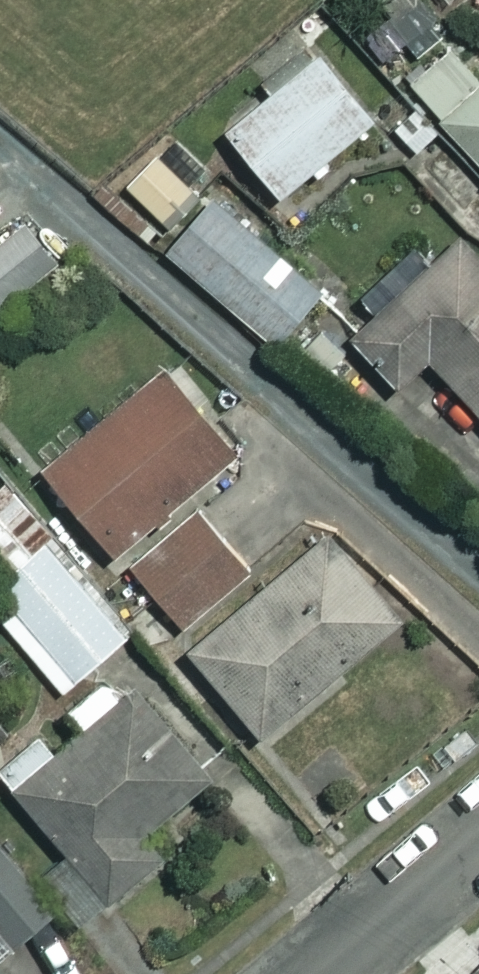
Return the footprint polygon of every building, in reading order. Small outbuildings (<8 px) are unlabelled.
[(429,0),(378,0),(412,42),(443,17),(429,0)] [(448,44),(409,80),(478,158),(478,78),(448,44)] [(371,114),(317,48),(225,125),(278,190),(371,114)] [(194,184),(157,150),(127,182),(164,216),(194,184)] [(318,284),(211,191),(164,245),(271,338),(318,284)] [(0,240),(0,300),(63,253),(35,215),(0,240)] [(454,229),(424,256),(416,248),(339,319),(395,379),(425,351),(478,410),(478,256),(454,229)] [(233,445),(160,364),(44,468),(117,550),(233,445)] [(246,570),(196,507),(130,559),(180,622),(246,570)] [(395,609),(318,527),(187,648),(264,731),(395,609)] [(46,538),(0,578),(0,618),(60,687),(126,630),(46,538)] [(0,766),(64,843),(36,867),(78,918),(159,851),(140,828),(208,771),(118,663),(71,701),(87,720),(48,752),(36,737),(0,766)] [(4,949),(49,914),(0,851),(0,973),(15,973),(21,970),(4,949)]
